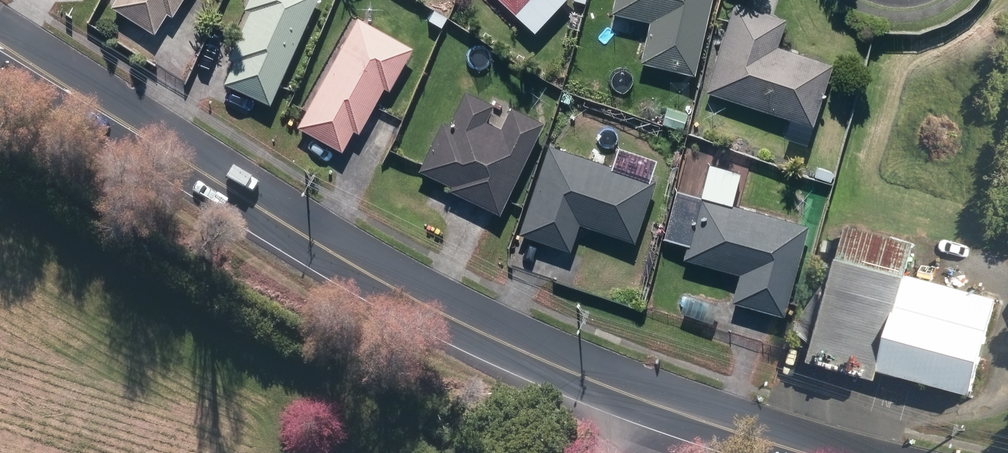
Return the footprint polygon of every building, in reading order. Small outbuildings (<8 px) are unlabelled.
[(149,36),(162,16),(167,19),(179,0),(112,0),(106,9),(149,36)] [(265,106),(313,0),(245,0),(240,12),(245,14),(225,59),(230,62),(219,85),(265,106)] [(513,18),(529,0),(493,0),(513,18)] [(690,76),(708,0),(610,0),(606,14),(645,23),(635,64),(690,76)] [(730,4),(701,94),(809,128),(828,66),(773,48),(782,19),(730,4)] [(293,128),(337,152),(348,133),(354,136),(379,90),(384,93),(407,49),(353,19),(293,128)] [(443,192),(494,216),(538,123),(505,108),(495,130),(480,123),(488,106),(460,92),(444,126),(436,122),(412,173),(445,188),(443,192)] [(657,124),(679,131),(684,115),(662,108),(657,124)] [(514,236),(566,253),(575,226),(630,245),(651,182),(544,146),(514,236)] [(726,304),(780,318),(805,227),(696,197),(678,261),(733,277),(726,304)] [(809,356),(967,399),(994,301),(904,276),(913,247),(844,228),(809,356)] [(805,287),(794,284),(790,299),(801,302),(805,287)]
